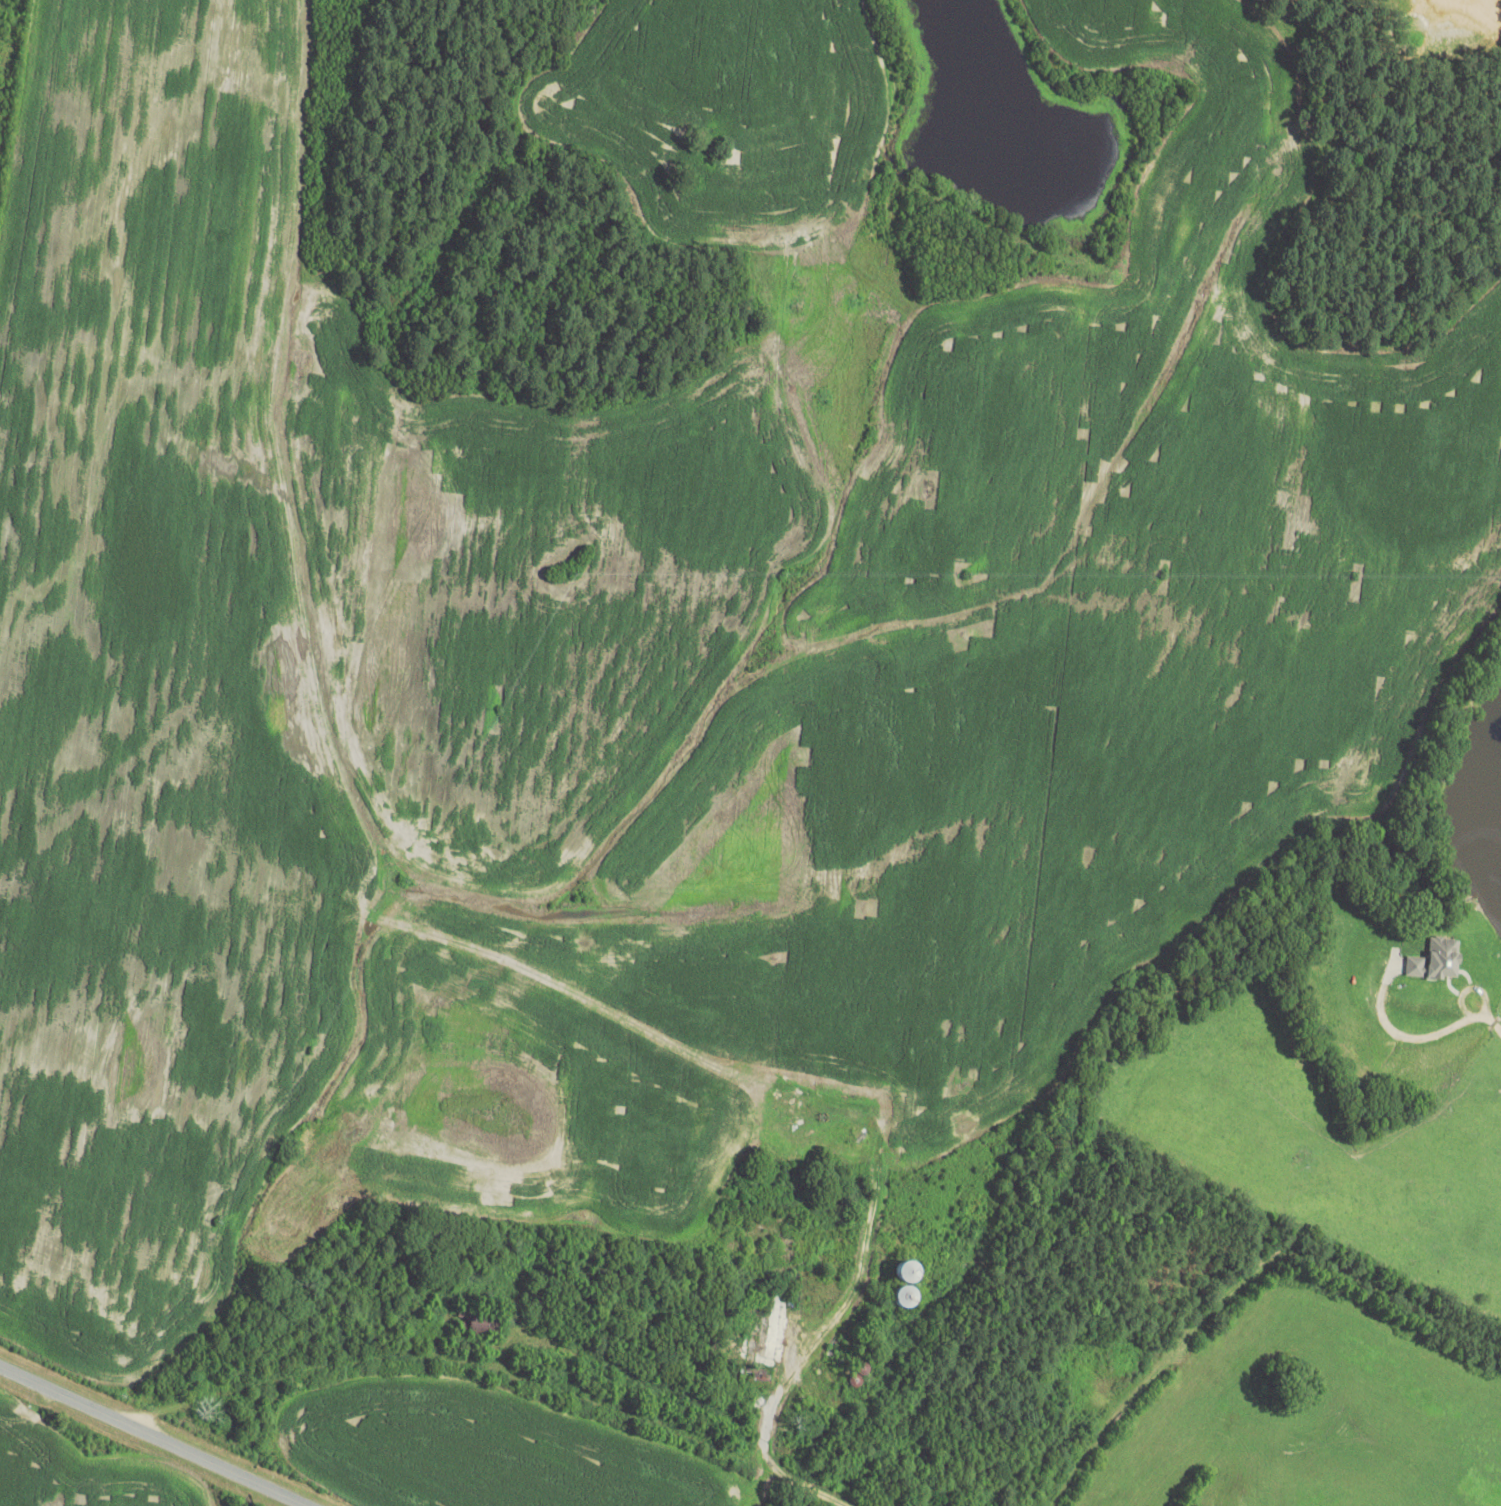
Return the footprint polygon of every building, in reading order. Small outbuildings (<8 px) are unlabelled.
[(1459,938),(1428,936),(1428,957),(1406,956),(1405,976),(1457,978),(1459,938)] [(894,1305),(914,1306),(914,1286),(894,1286),(894,1305)] [(504,1312),(465,1310),(464,1335),(502,1337),(504,1312)]
